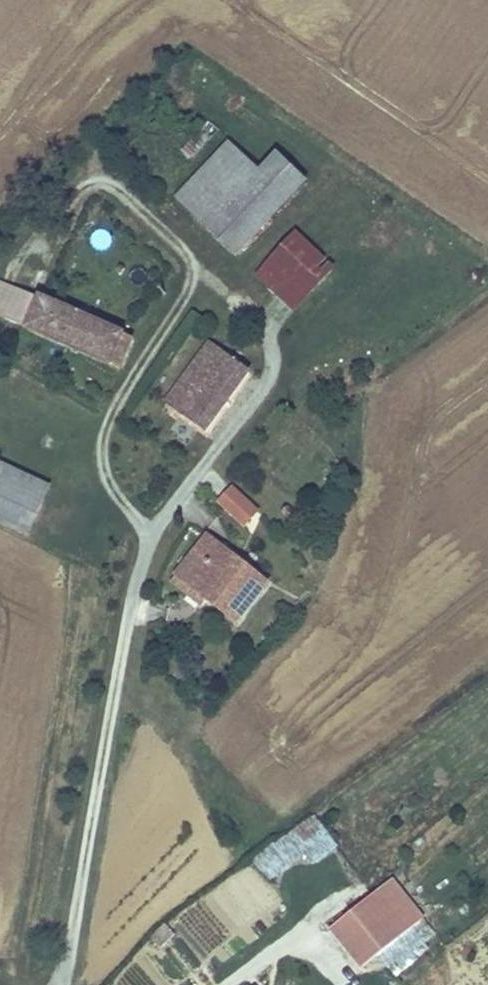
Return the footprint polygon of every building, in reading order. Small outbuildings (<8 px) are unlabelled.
[(176,190),(210,226),(266,175),(235,138),(176,190)] [(235,253),(310,188),(286,160),(266,175),(210,226),(235,253)] [(313,293),(333,273),(299,239),(272,267),(288,283),(275,296),(291,313),(313,293)] [(275,296),(288,283),(272,267),(261,278),(260,279),(275,296)] [(134,348),(27,303),(16,329),(123,374),(134,348)] [(169,401),(205,427),(245,373),(209,348),(169,401)] [(348,469),(337,459),(328,468),(340,478),(348,469)] [(46,489),(0,467),(0,530),(23,542),(46,489)] [(245,528),(259,512),(232,488),(218,503),(245,528)] [(182,580),(241,627),(271,589),(210,544),(182,580)] [(306,856),(312,865),(339,847),(318,814),(252,857),(267,881),(306,856)] [(251,864),(212,891),(241,930),(279,902),(251,864)] [(372,961),(434,914),(403,873),(341,920),(372,961)] [(163,948),(176,933),(164,923),(151,938),(163,948)]
